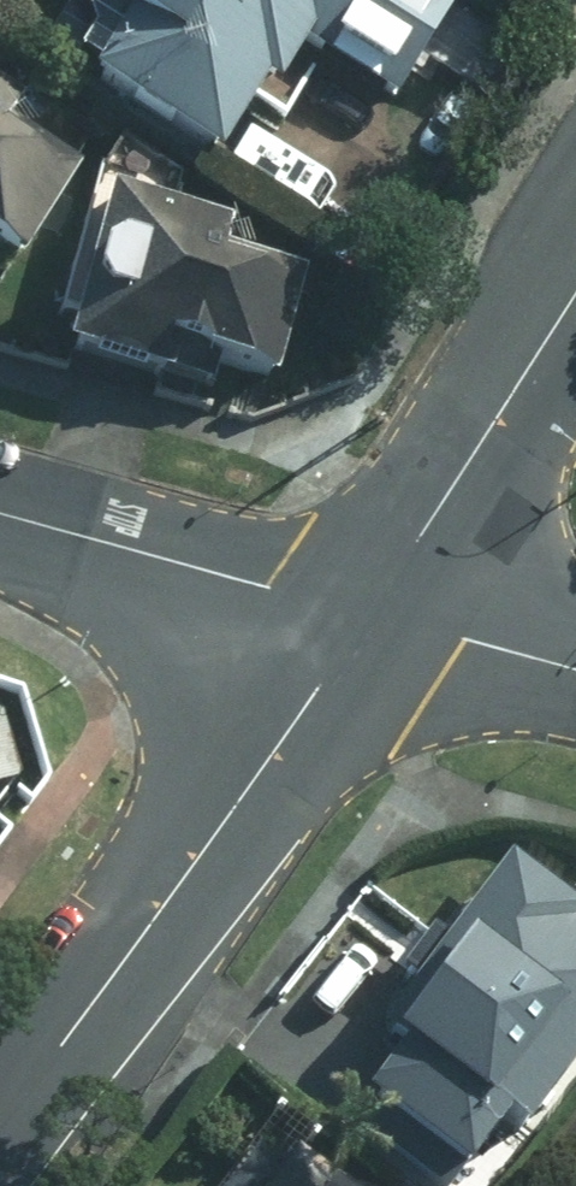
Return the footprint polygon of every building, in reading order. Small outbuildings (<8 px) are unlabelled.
[(60,95),(201,181),(251,99),(266,108),(301,51),(387,103),(445,7),(433,0),(118,0),(60,95)] [(3,275),(59,183),(0,147),(0,273),(3,275)] [(171,396),(178,372),(268,395),(297,281),(207,258),(213,237),(99,208),(58,367),(171,396)] [(493,867),(368,1043),(435,1090),(410,1125),(490,1182),(575,1060),(575,950),(558,937),(569,921),(493,867)] [(281,1165),(265,1185),(310,1185),(281,1165)]
